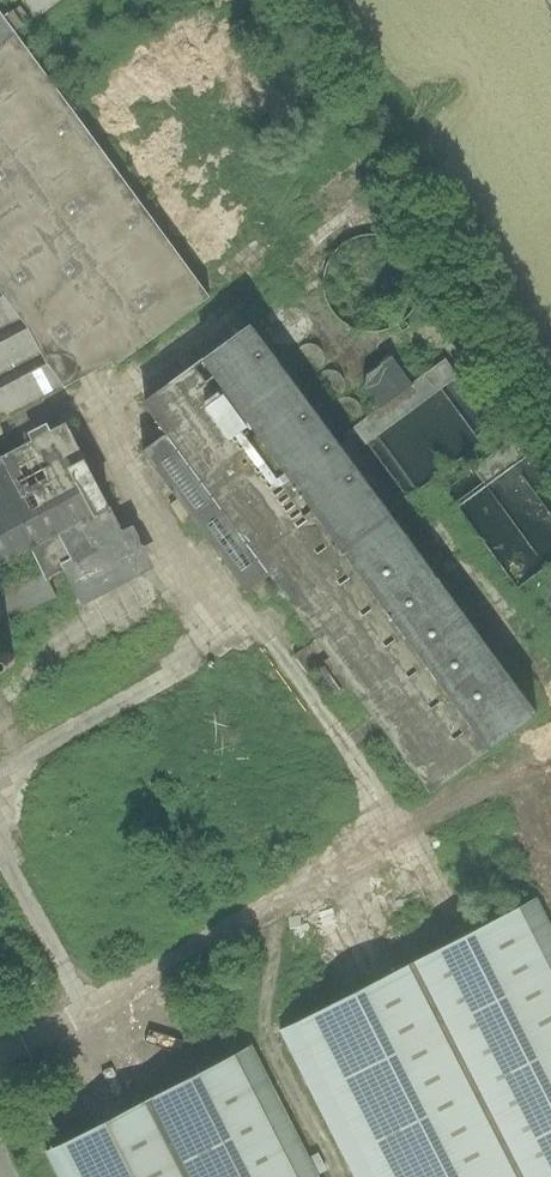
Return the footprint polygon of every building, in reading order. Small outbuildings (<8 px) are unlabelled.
[(33,16),(62,0),(24,0),(33,16)] [(0,8),(0,422),(67,386),(113,361),(117,366),(212,295),(0,8)] [(537,710),(250,322),(145,400),(167,430),(143,448),(247,590),(253,586),(263,600),(282,586),(319,636),(295,654),(307,671),(317,664),(339,694),(354,683),(431,788),(537,710)] [(367,374),(366,388),(381,409),(413,385),(392,357),(367,374)] [(32,547),(40,562),(0,583),(0,625),(59,596),(49,578),(65,570),(85,606),(157,568),(134,525),(124,529),(68,424),(54,431),(49,423),(30,432),(34,441),(0,460),(0,564),(32,547)] [(538,900),(282,1031),(357,1176),(550,1176),(550,926),(538,900)] [(252,1046),(47,1151),(61,1176),(319,1176),(252,1046)]
